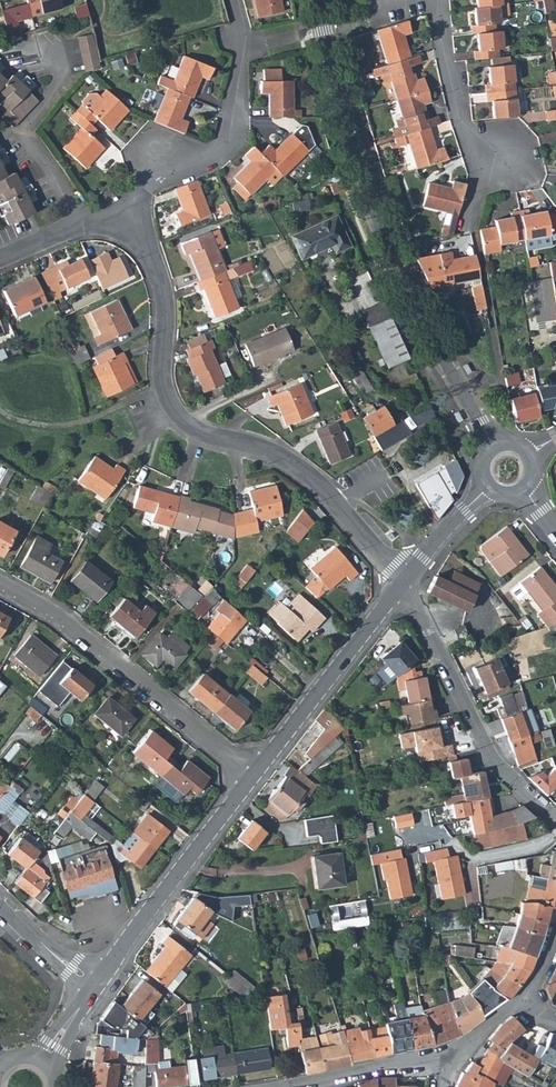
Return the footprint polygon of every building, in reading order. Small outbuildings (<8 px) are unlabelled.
[(31,17),(60,9),(58,0),(27,0),(31,17)] [(258,18),(283,12),(280,0),(254,0),(258,18)] [(476,9),(493,6),(499,6),(499,0),(474,0),(476,9)] [(548,2),(541,4),(544,15),(552,13),(549,2),(548,2)] [(499,6),(493,6),(476,9),(472,10),(474,27),(470,28),(471,36),(474,36),(492,33),(491,25),(496,25),(495,17),(507,16),(505,5),(499,6)] [(15,17),(4,19),(9,38),(21,35),(15,17)] [(377,30),(387,64),(410,58),(404,36),(411,34),(407,22),(377,30)] [(499,51),(496,32),(492,33),(474,36),(476,54),(472,55),(472,63),(487,61),(495,60),(494,51),(499,51)] [(80,38),(88,73),(102,68),(100,61),(94,36),(80,38)] [(164,75),(160,85),(169,88),(190,97),(193,98),(202,76),(208,78),(213,67),(185,56),(175,80),(164,75)] [(420,66),(417,56),(410,58),(412,67),(420,66)] [(412,67),(410,58),(387,64),(373,68),(375,77),(385,74),(389,73),(391,80),(397,100),(429,91),(425,79),(417,81),(412,67)] [(487,61),(488,69),(506,67),(505,58),(495,60),(487,61)] [(483,88),(484,96),(513,91),(509,66),(506,67),(488,69),(485,70),(488,87),(483,88)] [(269,91),(270,115),(293,116),(292,79),(281,79),(280,68),(263,67),(263,79),(261,79),(261,91),(269,91)] [(9,111),(3,116),(13,127),(40,100),(14,75),(8,81),(0,73),(0,102),(9,111)] [(181,119),(190,97),(169,88),(155,122),(184,134),(189,122),(181,119)] [(109,133),(131,112),(108,91),(101,97),(97,93),(90,94),(81,103),(81,105),(76,111),(92,125),(97,120),(109,133)] [(391,129),(394,137),(429,128),(430,127),(428,119),(424,105),(432,103),(429,91),(397,100),(402,119),(404,126),(400,127),(391,129)] [(491,104),(494,120),(517,116),(513,91),(484,96),(486,105),(491,104)] [(89,139),(97,130),(92,125),(76,111),(69,118),(79,129),(60,148),(81,170),(101,151),(89,139)] [(549,122),(555,121),(555,111),(548,113),(549,122)] [(434,117),(428,119),(430,127),(437,125),(434,117)] [(302,124),(293,133),(309,150),(315,144),(307,125),(302,124)] [(409,144),(417,170),(448,161),(445,150),(436,152),(429,128),(394,137),(396,147),(409,144)] [(269,144),(260,152),(276,169),(282,175),(283,175),(309,150),(293,133),(275,150),(269,144)] [(282,175),(276,169),(260,152),(255,148),(247,156),(253,162),(231,184),(244,199),(267,178),(272,184),(282,175)] [(8,225),(34,212),(15,172),(7,176),(0,163),(0,208),(8,225)] [(208,213),(197,179),(175,188),(182,209),(174,212),(178,224),(208,213)] [(345,192),(342,181),(331,184),(333,195),(345,192)] [(449,214),(443,236),(454,234),(467,187),(455,183),(453,190),(431,184),(425,207),(449,214)] [(555,234),(555,214),(549,216),(548,211),(529,215),(528,209),(519,211),(525,240),(555,234)] [(499,245),(525,240),(519,211),(511,212),(512,219),(494,222),(496,229),(481,231),(485,258),(500,255),(499,245)] [(294,236),(302,255),(333,243),(336,251),(348,246),(336,219),(294,236)] [(218,230),(209,234),(216,250),(224,247),(218,230)] [(188,253),(199,281),(223,271),(224,271),(216,250),(209,234),(208,233),(180,244),(184,255),(188,253)] [(110,252),(91,261),(104,289),(130,279),(121,258),(114,260),(110,252)] [(473,281),(481,280),(477,257),(453,260),(451,252),(419,258),(434,289),(473,281)] [(68,261),(43,275),(57,301),(66,297),(63,291),(91,277),(82,260),(70,266),(68,261)] [(226,280),(223,271),(199,281),(196,282),(199,290),(202,289),(214,317),(238,309),(234,299),(240,296),(232,277),(226,280)] [(5,289),(18,313),(20,312),(42,301),(46,299),(34,274),(5,289)] [(530,282),(538,322),(555,320),(555,307),(551,277),(530,282)] [(473,281),(475,288),(483,286),(481,280),(473,281)] [(477,311),(487,309),(483,286),(475,288),(473,288),(477,311)] [(99,332),(104,341),(136,324),(120,295),(95,308),(106,328),(99,332)] [(407,357),(381,300),(361,309),(387,366),(407,357)] [(45,308),(42,301),(20,312),(23,319),(45,308)] [(245,346),(255,368),(298,350),(290,332),(287,333),(285,329),(245,346)] [(213,340),(209,331),(186,340),(190,349),(187,350),(191,359),(188,361),(195,376),(198,375),(205,393),(225,384),(223,379),(231,376),(226,363),(217,367),(210,351),(214,349),(211,341),(213,340)] [(76,349),(83,363),(97,355),(90,342),(76,349)] [(97,363),(110,393),(137,382),(128,361),(132,360),(128,351),(120,354),(116,345),(97,355),(100,362),(97,363)] [(363,396),(373,390),(349,350),(340,355),(347,368),(363,396)] [(128,361),(137,382),(140,381),(132,360),(128,361)] [(466,366),(465,367),(469,374),(473,372),(468,364),(466,366)] [(516,373),(504,376),(506,386),(518,383),(516,373)] [(541,408),(555,406),(555,385),(546,386),(546,383),(537,385),(541,408)] [(269,400),(274,410),(279,408),(288,428),(315,416),(301,386),(269,400)] [(521,396),(509,399),(514,421),(538,415),(533,393),(525,395),(525,396),(522,397),(521,396)] [(383,450),(412,432),(388,401),(363,418),(383,450)] [(352,407),(342,411),(345,420),(356,416),(352,407)] [(462,421),(464,421),(459,413),(456,415),(460,422),(462,421)] [(319,434),(333,466),(352,458),(338,426),(319,434)] [(91,454),(74,478),(101,496),(121,467),(111,461),(108,465),(91,454)] [(415,483),(437,520),(465,476),(454,460),(433,473),(415,483)] [(0,473),(0,483),(9,468),(5,465),(0,473)] [(14,470),(9,468),(0,483),(0,487),(3,489),(14,470)] [(45,480),(41,487),(51,493),(54,486),(45,480)] [(148,520),(167,525),(168,520),(176,493),(136,482),(129,505),(150,510),(148,520)] [(251,506),(230,510),(232,533),(257,529),(255,518),(280,513),(274,484),(247,488),(251,506)] [(29,500),(43,508),(51,493),(41,487),(37,485),(29,500)] [(187,495),(176,491),(176,493),(168,520),(192,527),(192,526),(232,536),(232,533),(230,510),(215,506),(216,505),(196,500),(195,502),(186,500),(187,495)] [(312,522),(300,509),(283,532),(296,542),(312,522)] [(84,513),(75,528),(85,534),(89,527),(94,519),(84,513)] [(1,554),(15,528),(0,520),(0,554),(1,554)] [(505,526),(485,542),(477,548),(499,576),(527,555),(505,526)] [(100,533),(89,527),(85,534),(85,535),(96,541),(100,533)] [(37,535),(20,565),(49,582),(61,560),(46,552),(51,543),(37,535)] [(303,587),(315,598),(325,590),(326,591),(342,576),(347,582),(356,575),(334,549),(308,571),(314,578),(303,587)] [(111,581),(84,560),(70,579),(96,599),(111,581)] [(236,576),(244,582),(253,570),(245,564),(236,576)] [(518,583),(519,583),(509,590),(516,599),(525,592),(540,611),(535,615),(544,628),(547,627),(555,625),(555,604),(554,601),(555,599),(555,590),(538,567),(518,583)] [(453,571),(447,583),(474,595),(480,584),(453,571)] [(434,577),(427,592),(465,611),(474,595),(447,583),(434,577)] [(182,579),(175,588),(180,593),(188,584),(182,579)] [(174,600),(187,611),(202,596),(188,584),(180,593),(174,600)] [(244,620),(227,603),(211,588),(202,596),(187,611),(213,632),(225,642),(244,620)] [(311,633),(324,618),(298,595),(289,605),(292,607),(298,612),(294,615),(289,611),(281,604),(270,616),(279,624),(278,626),(294,640),(305,627),(307,630),(311,633)] [(123,598),(108,615),(134,636),(154,612),(144,604),(139,611),(123,598)] [(292,607),(289,611),(294,615),(298,612),(292,607)] [(0,612),(0,633),(9,617),(0,612)] [(547,627),(549,636),(555,634),(555,625),(547,627)] [(458,639),(466,635),(461,626),(453,630),(458,639)] [(296,642),(307,630),(305,627),(294,640),(296,642)] [(169,630),(167,633),(175,639),(177,636),(169,630)] [(158,632),(143,653),(156,663),(162,657),(173,666),(184,653),(183,652),(188,645),(177,636),(175,639),(167,633),(164,637),(158,632)] [(31,634),(14,654),(39,675),(56,655),(31,634)] [(381,659),(397,677),(401,673),(411,664),(415,660),(399,642),(381,659)] [(502,657),(496,660),(500,670),(506,667),(502,657)] [(485,693),(489,700),(508,689),(500,670),(496,660),(474,669),(485,694),(485,693)] [(63,662),(40,690),(59,706),(69,692),(79,700),(90,687),(79,679),(81,676),(63,662)] [(260,684),(266,677),(251,664),(245,672),(260,684)] [(401,673),(397,677),(395,678),(398,692),(405,691),(408,704),(425,700),(428,700),(423,677),(421,678),(420,671),(412,672),(411,664),(401,673)] [(188,691),(213,711),(228,693),(203,673),(188,691)] [(92,685),(81,676),(79,679),(90,687),(92,685)] [(235,697),(229,692),(228,693),(213,711),(234,729),(251,710),(245,706),(249,700),(239,692),(235,697)] [(496,709),(500,718),(526,709),(524,701),(514,705),(510,694),(499,698),(502,706),(496,709)] [(45,708),(31,697),(26,703),(29,705),(40,714),(45,708)] [(107,697),(94,712),(120,734),(133,718),(107,697)] [(408,704),(400,706),(402,715),(407,714),(410,724),(435,719),(433,710),(427,711),(425,700),(408,704)] [(390,707),(389,701),(378,703),(380,710),(390,707)] [(35,720),(40,714),(29,705),(24,712),(35,720)] [(305,754),(310,759),(334,737),(342,730),(341,726),(335,720),(324,709),(314,721),(328,734),(305,754)] [(538,739),(526,709),(500,718),(518,766),(535,760),(530,742),(538,739)] [(347,710),(339,717),(344,723),(352,716),(347,710)] [(339,717),(335,720),(341,726),(344,723),(339,717)] [(439,727),(399,735),(401,750),(414,747),(418,763),(453,756),(450,745),(443,747),(440,747),(439,740),(442,739),(439,727)] [(549,729),(540,731),(545,747),(554,745),(549,729)] [(140,758),(161,775),(173,761),(166,755),(172,748),(164,742),(159,749),(152,743),(158,737),(151,730),(138,745),(145,751),(140,758)] [(164,742),(158,737),(152,743),(159,749),(164,742)] [(336,740),(334,737),(310,759),(297,770),(291,766),(283,775),(286,777),(267,800),(268,801),(263,807),(280,820),(283,819),(285,816),(288,815),(292,809),(300,800),(305,794),(308,796),(316,786),(302,774),(306,772),(315,767),(332,752),(342,742),(338,738),(336,740)] [(180,767),(173,761),(161,775),(165,778),(159,785),(178,801),(189,787),(196,792),(208,778),(200,772),(195,778),(188,773),(193,767),(186,760),(180,767)] [(452,796),(454,804),(485,798),(487,797),(481,771),(467,774),(464,760),(447,763),(450,779),(460,778),(463,794),(452,796)] [(546,775),(542,771),(542,763),(521,770),(527,777),(547,795),(555,783),(555,765),(546,775)] [(200,772),(193,767),(188,773),(195,778),(200,772)] [(103,786),(94,779),(83,793),(91,800),(103,786)] [(8,786),(7,786),(0,796),(0,810),(1,811),(12,799),(13,797),(11,796),(14,791),(8,786)] [(142,809),(149,802),(143,797),(134,790),(128,798),(142,809)] [(89,819),(99,806),(91,800),(83,793),(75,803),(69,811),(95,832),(110,843),(116,861),(127,856),(140,866),(153,848),(139,837),(129,850),(89,819)] [(58,811),(65,817),(69,811),(75,803),(68,798),(58,811)] [(472,831),(472,832),(492,828),(490,817),(485,798),(454,804),(450,804),(454,818),(468,815),(471,825),(465,826),(466,832),(472,831)] [(12,799),(1,811),(9,818),(19,805),(12,799)] [(303,803),(300,800),(292,809),(295,812),(303,803)] [(9,818),(18,825),(28,811),(19,805),(9,818)] [(515,826),(530,820),(533,817),(521,806),(511,810),(515,826)] [(532,827),(530,820),(515,826),(511,810),(490,817),(492,828),(472,832),(475,849),(526,838),(524,830),(532,827)] [(71,827),(89,841),(95,832),(69,811),(65,817),(52,833),(60,840),(71,827)] [(147,813),(132,832),(139,837),(153,848),(167,830),(147,813)] [(332,814),(303,819),(306,835),(316,834),(319,836),(320,844),(337,842),(332,814)] [(395,818),(397,829),(414,825),(412,814),(395,818)] [(252,820),(238,839),(252,849),(266,831),(252,820)] [(356,826),(358,839),(364,838),(363,825),(356,826)] [(6,853),(24,868),(37,851),(19,837),(6,853)] [(43,867),(49,865),(42,844),(38,850),(43,867)] [(57,859),(68,892),(83,887),(84,890),(85,891),(94,896),(114,889),(100,845),(57,859)] [(445,847),(422,852),(424,862),(432,860),(441,898),(464,893),(455,854),(447,856),(445,847)] [(399,849),(369,855),(371,864),(379,863),(383,880),(385,880),(389,899),(412,894),(403,858),(401,858),(399,849)] [(543,864),(541,865),(541,867),(539,877),(546,879),(555,881),(555,851),(552,850),(550,865),(543,864)] [(310,858),(316,890),(343,885),(337,853),(310,858)] [(525,870),(541,865),(543,864),(541,854),(523,858),(525,870)] [(38,878),(24,868),(13,882),(39,902),(47,891),(43,887),(48,882),(45,879),(48,875),(43,872),(38,878)] [(518,912),(546,924),(547,916),(555,919),(555,881),(546,879),(544,891),(529,887),(525,903),(521,901),(518,912)] [(69,896),(85,891),(84,890),(83,887),(68,892),(69,896)] [(197,892),(192,898),(209,911),(215,903),(224,903),(224,906),(249,904),(248,895),(231,896),(216,896),(209,894),(203,893),(197,892)] [(192,897),(172,924),(191,938),(199,944),(211,928),(203,922),(211,912),(209,911),(192,898),(192,897)] [(364,900),(329,905),(333,930),(369,924),(364,900)] [(518,912),(514,926),(542,937),(544,932),(546,924),(518,912)] [(502,925),(496,945),(500,945),(534,957),(542,937),(514,926),(502,925)] [(157,963),(148,973),(165,987),(191,955),(168,937),(163,944),(166,946),(155,961),(157,963)] [(455,945),(453,956),(472,959),(474,949),(455,945)] [(495,964),(489,969),(501,977),(504,974),(520,985),(529,972),(534,957),(500,945),(495,964)] [(442,966),(451,965),(450,955),(441,954),(442,966)] [(155,961),(146,972),(148,973),(157,963),(155,961)] [(234,969),(225,982),(244,995),(253,982),(234,969)] [(489,969),(479,979),(505,998),(507,1000),(517,989),(520,985),(504,974),(501,977),(489,969)] [(555,989),(555,969),(546,989),(551,1000),(555,989)] [(479,979),(466,994),(477,1004),(482,1016),(505,998),(479,979)] [(159,995),(142,981),(121,1007),(145,1026),(155,1013),(149,1008),(159,995)] [(436,992),(440,1006),(449,1002),(446,988),(436,992)] [(288,1046),(299,1044),(299,1040),(300,1039),(299,1030),(297,1021),(288,1023),(284,994),(265,997),(270,1030),(278,1029),(279,1034),(285,1033),(288,1046)] [(464,996),(449,1002),(459,1035),(482,1018),(482,1016),(477,1004),(466,994),(464,996)] [(413,1002),(402,1004),(405,1021),(416,1018),(413,1002)] [(426,1006),(421,1007),(424,1017),(430,1044),(457,1036),(459,1035),(449,1002),(440,1006),(427,1011),(426,1006)] [(195,1004),(187,1005),(189,1019),(197,1018),(195,1004)] [(387,1019),(383,1020),(385,1029),(390,1053),(402,1050),(402,1049),(410,1047),(405,1021),(402,1004),(393,1006),(395,1018),(396,1023),(388,1024),(387,1019)] [(305,1029),(303,1015),(296,1016),(297,1021),(299,1030),(305,1029)] [(555,1067),(555,1036),(550,1033),(542,1047),(538,1045),(532,1055),(510,1042),(514,1036),(526,1028),(512,1016),(499,1023),(487,1038),(491,1042),(487,1049),(501,1062),(511,1067),(526,1076),(537,1061),(542,1064),(543,1061),(555,1067)] [(416,1018),(405,1021),(410,1047),(411,1049),(430,1044),(424,1017),(416,1018)] [(157,1063),(155,1028),(152,1031),(147,1037),(145,1040),(145,1045),(145,1050),(145,1063),(157,1063)] [(358,1029),(342,1033),(350,1060),(374,1056),(369,1032),(359,1033),(358,1029)] [(385,1029),(369,1032),(374,1056),(390,1053),(385,1029)] [(324,1040),(315,1041),(322,1069),(350,1063),(350,1060),(342,1033),(330,1036),(333,1048),(327,1049),(324,1040)] [(89,1086),(115,1086),(117,1065),(115,1064),(116,1052),(135,1053),(137,1039),(101,1035),(99,1048),(95,1048),(89,1086)] [(315,1038),(300,1039),(299,1040),(299,1044),(305,1072),(322,1069),(315,1041),(315,1038)] [(204,1079),(236,1073),(233,1053),(224,1054),(223,1046),(221,1045),(201,1048),(200,1050),(201,1058),(200,1059),(204,1079)] [(266,1048),(233,1053),(236,1073),(269,1068),(266,1048)] [(500,1085),(511,1067),(501,1062),(487,1049),(479,1062),(476,1070),(480,1072),(479,1079),(491,1083),(500,1085)] [(189,1061),(193,1086),(202,1086),(199,1060),(189,1061)] [(480,1072),(476,1070),(479,1062),(471,1061),(464,1072),(479,1079),(480,1072)] [(133,1065),(132,1086),(144,1086),(145,1065),(133,1065)] [(154,1069),(155,1086),(156,1086),(186,1083),(185,1066),(154,1069)] [(491,1083),(479,1079),(464,1072),(462,1072),(454,1086),(490,1086),(491,1083)] [(395,1086),(395,1078),(386,1078),(374,1079),(357,1082),(358,1086),(395,1086)]
